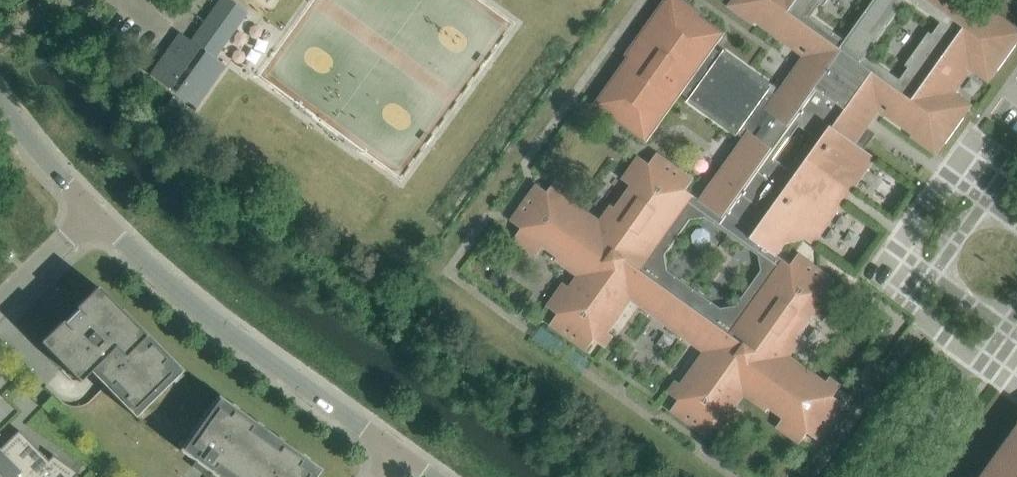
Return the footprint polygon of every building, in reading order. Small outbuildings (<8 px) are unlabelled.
[(180,32),(150,74),(196,106),(226,65),(214,57),(247,11),(231,0),(220,0),(192,40),(180,32)] [(969,104),(952,92),(971,66),(988,78),(1016,37),(1016,29),(997,14),(995,17),(972,0),(913,0),(942,21),(933,33),(930,31),(906,64),(909,66),(901,79),(868,55),(907,0),(874,0),(846,39),(812,16),(821,3),(824,5),(828,0),(734,0),(731,4),(755,22),(757,19),(796,48),(800,42),(810,49),(779,93),(770,87),(774,82),(725,48),(723,51),(713,44),(720,34),(696,17),(700,12),(684,0),(667,0),(638,41),(640,43),(598,103),(647,137),(680,91),(690,98),(688,101),(736,135),(737,133),(745,139),(701,199),(686,188),(693,179),(681,171),(678,175),(675,176),(665,169),(665,166),(668,162),(656,153),(650,162),(641,156),(632,168),(637,171),(637,174),(633,179),(636,181),(618,207),(615,205),(602,223),(567,198),(567,199),(563,197),(563,194),(566,190),(554,181),(548,190),(539,184),(530,196),(535,199),(535,202),(528,211),(526,212),(521,209),(513,220),(522,227),(515,236),(527,244),(530,240),(533,240),(539,243),(541,240),(561,255),(558,258),(584,276),(572,294),(569,291),(565,297),(562,297),(557,294),(549,306),(558,312),(552,322),(563,330),(567,325),(569,325),(579,332),(580,335),(576,339),(588,348),(595,339),(604,345),(612,333),(608,330),(607,327),(609,324),(610,325),(635,290),(644,297),(653,305),(661,313),(671,320),(681,327),(691,333),(702,338),(711,344),(686,379),(687,380),(685,383),(682,384),(678,380),(669,392),(679,398),(672,408),(684,416),(687,411),(690,411),(699,418),(700,421),(697,425),(709,434),(715,425),(724,431),(733,419),(728,416),(728,413),(732,408),(729,406),(741,388),(767,407),(769,404),(789,418),(787,421),(792,425),(793,428),(789,432),(801,440),(808,431),(817,438),(825,426),(821,423),(820,420),(827,410),(830,410),(835,413),(843,401),(834,395),(840,386),(829,377),(825,382),(823,382),(820,380),(820,379),(786,354),(798,336),(795,334),(814,308),(817,310),(821,305),(823,304),(828,308),(836,296),(827,289),(834,280),(822,272),(819,276),(816,277),(806,270),(806,267),(809,263),(797,254),(791,263),(775,252),(785,239),(803,236),(809,241),(810,239),(817,230),(818,229),(818,228),(824,219),(825,219),(826,218),(825,218),(832,208),(833,209),(834,207),(833,207),(840,197),(840,198),(841,196),(831,189),(838,180),(848,187),(872,154),(854,141),(883,101),(890,106),(886,112),(913,131),(912,134),(936,151),(969,104)] [(97,285),(75,307),(78,310),(65,323),(62,320),(40,341),(79,381),(90,370),(135,417),(183,369),(122,307),(120,309),(97,285)] [(218,394),(179,449),(196,461),(192,466),(193,466),(195,464),(206,472),(204,474),(205,475),(208,470),(218,476),(314,476),(321,468),(218,394)] [(1010,438),(1012,440),(1008,446),(1006,444),(1004,446),(1006,448),(1002,454),(1000,453),(985,473),(987,475),(986,476),(1016,476),(1016,428),(1010,438)] [(77,473),(78,472),(53,454),(52,455),(53,456),(49,459),(19,429),(0,448),(0,476),(74,476),(77,473)]
